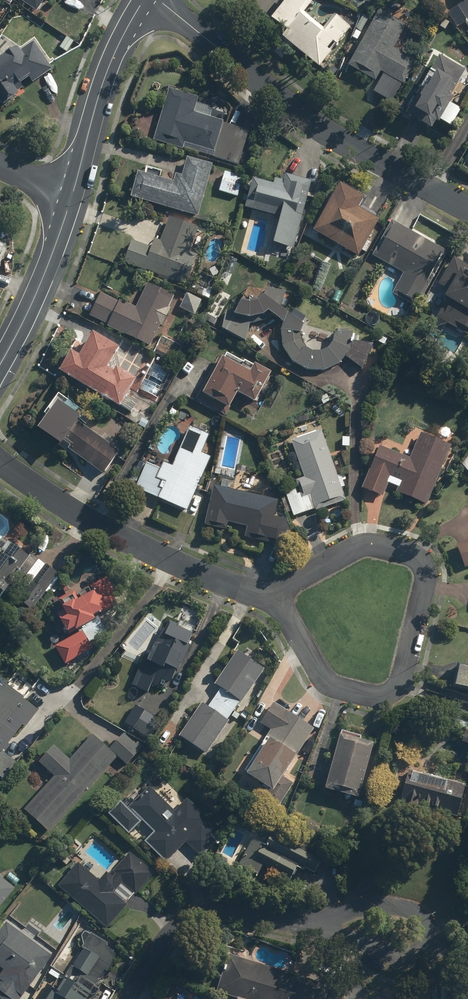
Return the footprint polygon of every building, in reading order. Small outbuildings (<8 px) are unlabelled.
[(37,12),(45,0),(19,0),(37,12)] [(319,68),(331,52),(328,49),(334,42),(338,45),(351,28),(335,15),(324,29),(305,13),(315,0),(288,0),(271,21),(287,33),(283,39),(319,68)] [(415,10),(426,0),(406,0),(415,10)] [(464,3),(458,6),(467,22),(467,0),(462,0),(464,3)] [(407,25),(380,10),(349,67),(376,81),(381,72),(384,74),(374,92),(392,102),(402,84),(404,85),(418,61),(394,48),(407,25)] [(370,19),(363,15),(356,28),(363,31),(370,19)] [(0,60),(0,103),(2,106),(19,95),(18,93),(52,70),(33,42),(20,51),(18,48),(0,60)] [(432,130),(466,71),(439,56),(406,115),(432,130)] [(198,97),(169,89),(154,140),(239,166),(250,129),(210,117),(213,108),(196,103),(198,97)] [(138,172),(131,198),(198,217),(213,165),(187,158),(182,175),(176,174),(173,182),(138,172)] [(224,172),(219,191),(238,197),(244,177),(224,172)] [(253,179),(245,209),(301,224),(312,182),(286,176),(283,187),(253,179)] [(314,232),(359,258),(380,221),(359,209),(364,199),(340,186),(314,232)] [(124,262),(187,285),(198,255),(190,253),(199,228),(170,217),(161,242),(154,240),(151,248),(132,241),(124,262)] [(448,252),(392,221),(372,256),(404,273),(392,294),(416,307),(448,252)] [(467,334),(467,267),(454,259),(439,284),(449,290),(445,298),(447,300),(437,317),(467,334)] [(108,326),(151,347),(175,297),(148,284),(136,308),(120,300),(119,302),(101,293),(90,317),(108,325),(108,326)] [(264,316),(269,312),(284,323),(281,330),(283,348),(292,362),(308,370),(325,371),(341,364),(345,357),(363,370),(373,344),(352,341),(354,332),(334,333),(332,342),(328,348),(321,351),(313,351),(305,347),(301,340),(300,333),(304,324),(280,308),(287,292),(266,289),(262,299),(258,303),(250,305),(241,303),(236,313),(226,311),(223,329),(246,343),(251,319),(264,316)] [(72,352),(59,373),(120,408),(137,380),(117,369),(114,373),(107,369),(119,349),(93,334),(80,357),(72,352)] [(251,373),(219,356),(196,399),(226,415),(237,395),(255,404),(271,374),(255,365),(251,373)] [(68,450),(103,475),(120,452),(78,422),(81,419),(58,402),(38,430),(61,447),(64,442),(70,447),(68,450)] [(136,489),(188,511),(211,458),(202,454),(210,436),(190,427),(172,466),(163,462),(160,469),(147,463),(136,489)] [(316,511),(346,501),(322,431),(292,441),(305,478),(296,481),(300,490),(286,494),(294,516),(315,509),(316,511)] [(396,492),(427,505),(451,448),(420,436),(410,459),(380,446),(362,488),(383,497),(389,483),(398,487),(396,492)] [(279,500),(213,486),(205,525),(226,530),(228,523),(247,527),(246,535),(293,546),(285,519),(275,517),(279,500)] [(456,544),(465,567),(467,566),(467,540),(456,544)] [(10,584),(22,592),(17,600),(31,610),(58,574),(30,554),(28,556),(11,543),(1,557),(0,556),(0,598),(10,584)] [(55,646),(65,664),(92,649),(89,643),(107,632),(98,615),(119,603),(104,578),(90,586),(93,591),(79,599),(74,590),(58,599),(63,609),(56,613),(67,632),(74,628),(75,630),(81,627),(84,632),(75,638),(74,636),(55,646)] [(149,655),(146,654),(131,684),(147,692),(151,683),(162,688),(166,680),(169,682),(175,669),(177,670),(180,664),(182,664),(191,645),(187,644),(192,634),(165,621),(149,655)] [(179,736),(206,755),(264,668),(237,650),(214,684),(220,688),(208,706),(202,702),(179,736)] [(467,690),(467,665),(458,663),(452,687),(467,690)] [(39,710),(4,683),(0,689),(0,777),(3,779),(17,762),(3,751),(22,725),(25,727),(39,710)] [(262,797),(277,807),(293,783),(283,776),(314,728),(274,702),(260,723),(270,729),(243,771),(268,788),(262,797)] [(135,705),(124,723),(149,738),(160,720),(135,705)] [(123,733),(109,748),(126,764),(140,749),(123,733)] [(340,733),(324,789),(358,798),(373,743),(340,733)] [(24,809),(49,832),(117,758),(92,735),(70,759),(54,745),(38,763),(54,777),(24,809)] [(400,802),(457,817),(465,784),(409,769),(400,802)] [(201,857),(222,836),(206,821),(208,819),(187,798),(174,811),(149,786),(128,808),(120,800),(107,813),(129,834),(142,821),(153,832),(144,841),(166,863),(186,842),(201,857)] [(321,860),(272,834),(265,845),(252,838),(239,863),(258,874),(263,864),(290,878),(296,867),(302,871),(304,867),(314,873),(321,860)] [(58,886),(107,928),(154,873),(130,852),(110,875),(106,871),(99,880),(79,862),(58,886)] [(14,889),(0,878),(0,907),(14,889)] [(6,923),(0,931),(0,968),(4,971),(0,976),(0,998),(2,998),(20,998),(53,956),(6,923)] [(50,969),(30,998),(31,998),(87,998),(105,971),(108,973),(120,953),(93,935),(65,978),(50,969)] [(236,998),(326,998),(330,986),(229,955),(217,993),(236,998)]
